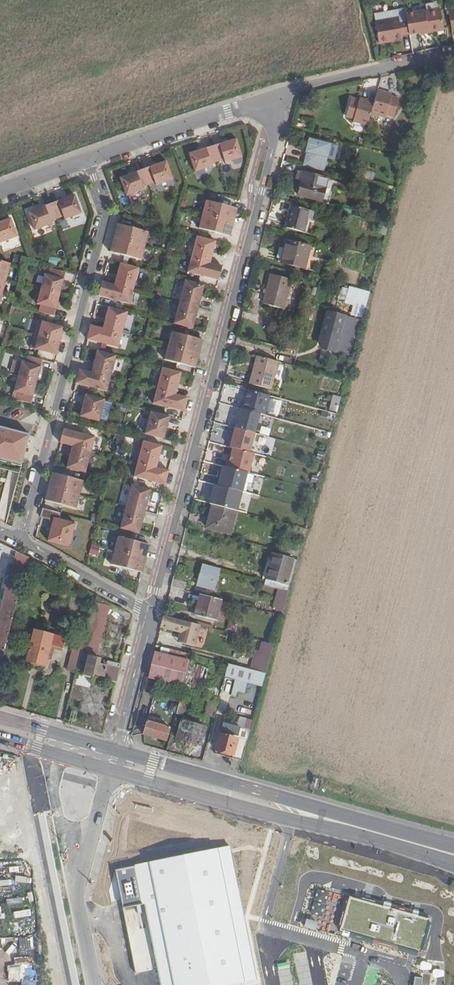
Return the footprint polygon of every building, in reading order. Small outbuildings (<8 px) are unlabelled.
[(410,32),(421,30),(443,27),(440,7),(425,10),(425,8),(406,11),(407,17),(410,32)] [(390,37),(395,37),(403,36),(403,33),(410,32),(407,17),(401,18),(400,15),(377,19),(380,42),(390,40),(390,37)] [(386,97),(386,95),(378,93),(375,103),(372,115),(385,120),(386,117),(395,119),(400,100),(392,98),(386,97)] [(375,103),(366,101),(366,104),(359,102),(352,100),(347,119),(355,121),(354,123),(369,127),(370,123),(372,115),(375,103)] [(188,148),(198,168),(208,165),(213,163),(212,158),(224,154),(226,159),(243,154),(236,132),(188,148)] [(327,160),(331,146),(310,140),(306,155),(327,160)] [(338,148),(331,146),(327,160),(335,162),(338,148)] [(168,155),(118,174),(131,204),(147,198),(143,186),(155,181),(158,188),(176,182),(168,155)] [(303,174),(300,183),(301,184),(298,196),(323,204),(329,181),(303,174)] [(76,189),(24,206),(37,228),(86,211),(76,189)] [(204,196),(197,224),(229,232),(237,204),(204,196)] [(285,229),(304,234),(307,220),(311,221),(313,212),(291,207),(285,229)] [(0,215),(0,241),(19,235),(12,212),(0,215)] [(117,222),(110,250),(139,258),(148,229),(117,222)] [(389,226),(383,224),(380,235),(386,237),(389,226)] [(196,233),(187,269),(219,277),(222,263),(212,261),(218,238),(196,233)] [(4,251),(20,245),(17,237),(1,244),(4,251)] [(309,272),(315,249),(287,242),(281,264),(309,272)] [(11,262),(0,259),(0,305),(11,262)] [(138,266),(117,261),(112,285),(101,282),(98,295),(129,304),(138,266)] [(67,273),(46,268),(35,306),(56,312),(67,273)] [(285,310),(292,280),(271,274),(263,304),(285,310)] [(183,275),(171,322),(196,329),(208,281),(183,275)] [(345,300),(347,289),(341,287),(339,299),(345,300)] [(366,308),(370,294),(351,288),(347,303),(366,308)] [(90,321),(86,338),(118,346),(127,313),(107,307),(102,324),(90,321)] [(33,314),(25,343),(55,352),(64,322),(33,314)] [(327,314),(320,343),(323,349),(346,355),(356,322),(327,314)] [(169,327),(163,354),(197,363),(203,336),(169,327)] [(77,366),(73,382),(103,390),(114,353),(94,348),(89,369),(77,366)] [(22,352),(11,394),(31,400),(44,358),(22,352)] [(272,391),(278,363),(257,357),(250,385),(272,391)] [(161,362),(152,400),(184,408),(188,392),(178,390),(184,367),(161,362)] [(71,402),(70,412),(99,420),(106,398),(85,391),(81,405),(71,402)] [(316,407),(337,413),(341,399),(333,397),(332,400),(323,398),(318,399),(316,407)] [(148,407),(142,432),(164,438),(171,413),(148,407)] [(334,423),(336,415),(314,409),(312,417),(334,423)] [(253,429),(255,423),(233,417),(227,442),(248,447),(250,440),(254,441),(257,430),(253,429)] [(69,447),(66,464),(82,469),(94,432),(62,424),(57,445),(69,447)] [(0,425),(0,458),(20,464),(29,433),(0,425)] [(159,446),(141,442),(133,476),(165,484),(168,471),(154,468),(159,446)] [(251,494),(242,492),(246,473),(220,467),(216,485),(212,485),(208,503),(247,511),(251,494)] [(43,498),(74,506),(83,476),(51,469),(43,498)] [(4,519),(17,474),(9,471),(0,501),(0,517),(4,519)] [(130,482),(118,526),(139,532),(150,486),(130,482)] [(231,536),(237,513),(214,507),(207,530),(231,536)] [(40,517),(50,519),(51,511),(42,509),(40,517)] [(46,539),(70,547),(77,519),(53,513),(46,539)] [(300,547),(304,531),(295,528),(291,544),(300,547)] [(116,535),(110,562),(142,572),(149,543),(116,535)] [(0,543),(0,560),(17,566),(21,552),(3,544),(0,543)] [(97,555),(100,547),(92,544),(89,552),(97,555)] [(297,558),(300,547),(291,544),(288,556),(297,558)] [(21,552),(17,566),(15,571),(12,575),(23,578),(25,568),(28,557),(28,556),(21,552)] [(286,585),(293,561),(272,555),(265,580),(286,585)] [(28,557),(25,568),(41,573),(57,582),(61,575),(54,571),(28,557)] [(220,570),(203,566),(197,587),(214,591),(220,570)] [(23,578),(12,575),(9,575),(0,611),(0,655),(3,656),(23,578)] [(186,584),(173,580),(170,588),(184,592),(186,584)] [(287,593),(277,591),(272,610),(282,613),(287,593)] [(200,596),(196,612),(198,613),(197,617),(213,622),(219,601),(200,596)] [(99,605),(94,602),(84,640),(90,642),(99,605)] [(199,626),(163,617),(160,628),(181,633),(182,645),(193,647),(199,626)] [(235,631),(236,624),(228,622),(226,630),(235,631)] [(25,660),(45,665),(50,645),(62,648),(65,637),(33,629),(25,660)] [(267,640),(273,645),(276,632),(269,631),(269,634),(267,632),(262,637),(266,640),(267,640)] [(73,644),(65,670),(75,673),(82,646),(73,644)] [(88,648),(83,647),(76,671),(92,676),(109,681),(114,682),(119,664),(87,655),(88,648)] [(184,647),(182,653),(191,655),(193,650),(184,647)] [(154,653),(147,678),(182,687),(189,662),(154,653)] [(247,683),(261,687),(265,674),(228,665),(225,677),(247,683)] [(89,687),(92,676),(76,671),(73,683),(89,687)] [(247,683),(235,680),(230,696),(235,698),(237,692),(244,694),(247,683)] [(78,696),(70,694),(68,702),(76,704),(78,696)] [(181,696),(176,714),(182,716),(188,697),(181,696)] [(205,715),(214,718),(218,703),(209,701),(205,715)] [(240,728),(249,730),(252,720),(240,717),(237,727),(240,728)] [(205,727),(181,721),(176,739),(200,744),(205,727)] [(166,742),(169,729),(146,723),(143,735),(166,742)] [(249,730),(240,728),(237,727),(223,723),(215,749),(233,754),(242,757),(249,730)] [(230,847),(117,869),(138,972),(144,971),(158,968),(161,984),(222,984),(256,978),(243,916),(231,852),(230,847)] [(0,881),(0,888),(16,885),(15,878),(0,881)] [(37,891),(38,879),(21,878),(20,890),(37,891)] [(428,919),(350,896),(341,928),(418,951),(428,919)] [(7,897),(6,904),(21,906),(22,899),(7,897)] [(13,919),(30,916),(30,910),(12,912),(13,919)]
